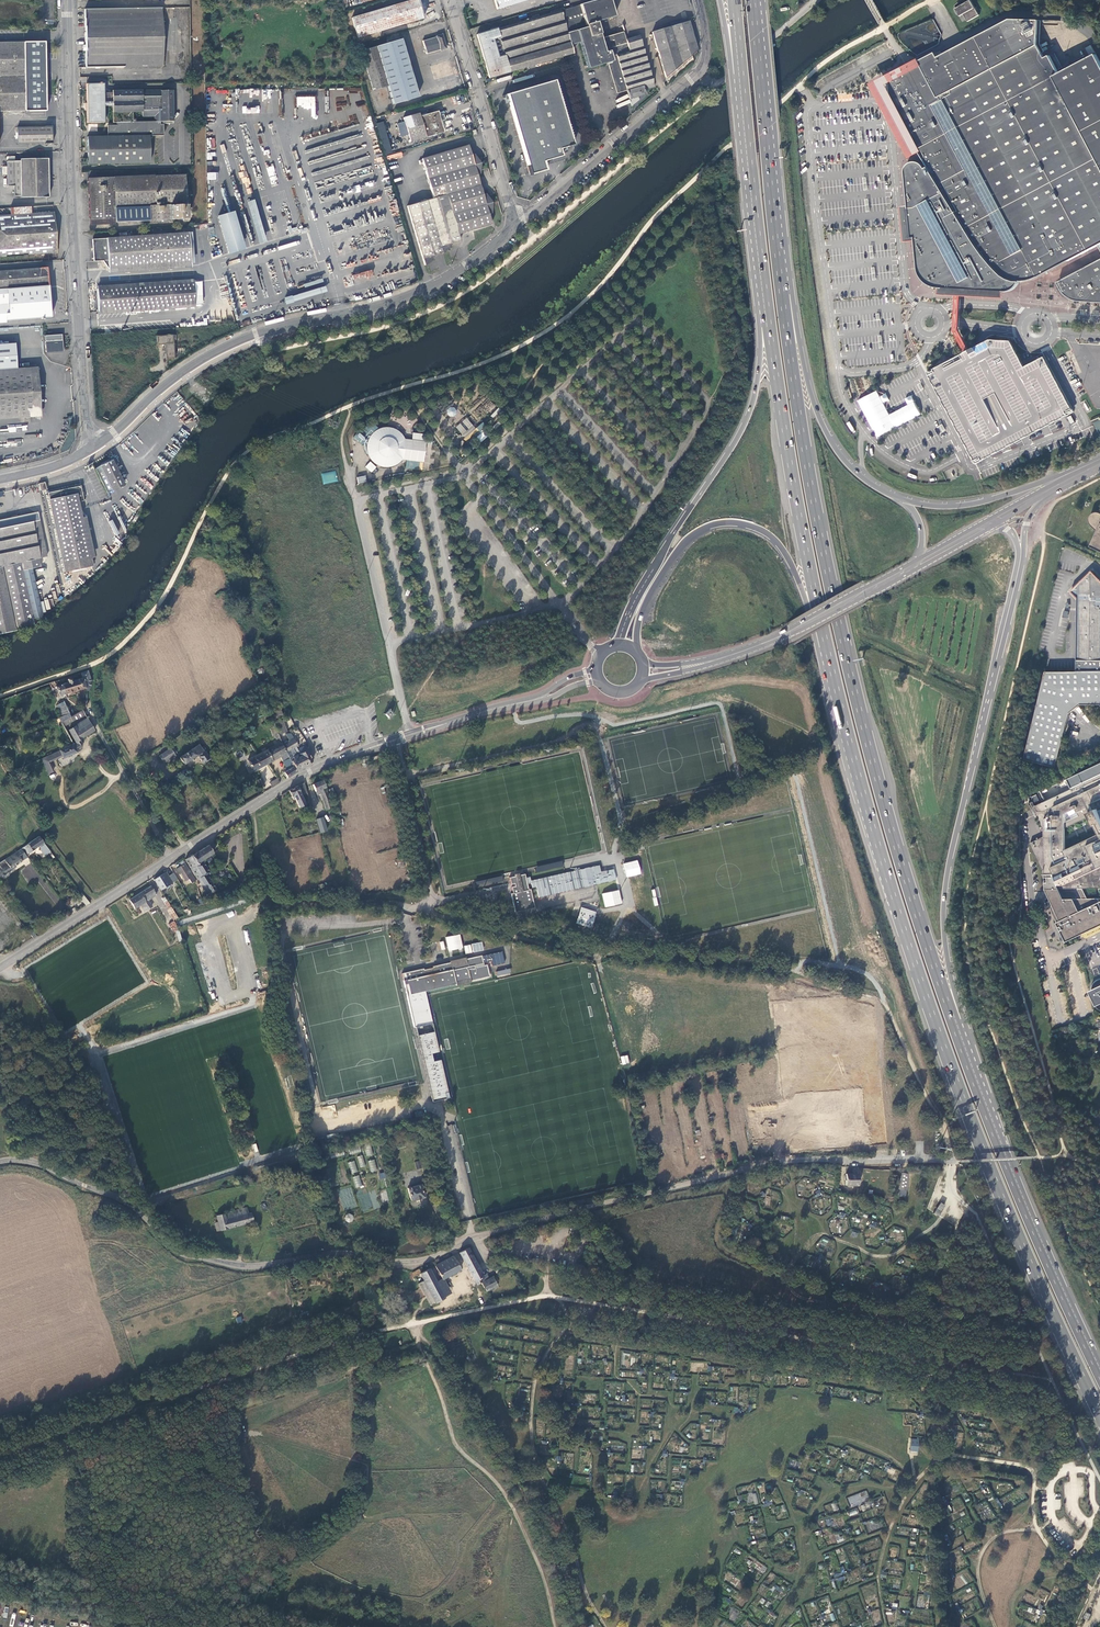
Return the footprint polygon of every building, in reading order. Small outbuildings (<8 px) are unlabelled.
[(357,37),(423,18),(418,0),(411,0),(351,17),(357,37)] [(617,34),(601,38),(600,34),(597,24),(597,22),(614,16),(610,0),(593,0),(580,4),(580,5),(477,34),(489,78),(572,54),(570,46),(572,45),(577,44),(580,43),(584,57),(607,50),(620,47),(617,34)] [(497,9),(527,0),(494,0),(497,9)] [(969,21),(980,15),(971,0),(956,9),(960,16),(964,14),(969,21)] [(84,9),(85,57),(163,56),(162,8),(84,9)] [(691,55),(696,51),(687,19),(668,24),(669,27),(652,32),(665,77),(691,55)] [(913,240),(917,239),(920,270),(920,272),(922,276),(923,278),(924,280),(926,283),(928,284),(929,285),(933,287),(934,287),(936,288),(940,289),(945,290),(954,290),(957,290),(957,291),(958,293),(959,293),(960,294),(961,294),(962,293),(963,293),(964,292),(964,291),(964,290),(1006,293),(1009,293),(1012,292),(1015,291),(1017,289),(1019,287),(1021,285),(1022,282),(1023,282),(1030,281),(1035,279),(1042,276),(1099,245),(1099,247),(1099,62),(1096,54),(1060,74),(1050,56),(1045,59),(1038,45),(1039,21),(1009,20),(938,58),(935,54),(919,62),(920,64),(905,72),(904,69),(900,71),(896,74),(897,76),(876,87),(898,127),(902,125),(911,138),(906,141),(912,153),(918,150),(922,157),(929,169),(927,170),(926,168),(923,165),(922,164),(921,164),(919,163),(917,163),(916,163),(914,163),(913,164),(911,165),(910,166),(909,167),(908,168),(907,171),(907,173),(911,213),(909,213),(909,214),(907,216),(907,217),(908,218),(908,219),(909,220),(911,220),(913,240)] [(626,40),(623,32),(617,34),(620,47),(607,50),(620,92),(626,91),(631,106),(635,103),(639,100),(638,97),(645,95),(643,90),(654,87),(639,36),(626,40)] [(422,40),(426,53),(440,49),(440,50),(446,48),(442,34),(435,35),(436,36),(422,40)] [(387,87),(392,104),(417,97),(399,39),(361,50),(365,63),(379,59),(387,87)] [(28,111),(27,41),(0,42),(0,112),(28,111)] [(35,42),(36,118),(51,118),(50,42),(35,42)] [(620,92),(607,50),(584,57),(587,69),(608,63),(616,93),(620,92)] [(665,77),(668,84),(693,63),(691,55),(665,77)] [(163,56),(85,57),(85,68),(163,66),(163,56)] [(379,59),(365,63),(373,91),(387,87),(379,59)] [(554,80),(506,94),(529,174),(545,170),(542,162),(561,156),(559,149),(573,145),(554,80)] [(84,136),(85,165),(149,163),(149,136),(163,136),(163,125),(160,125),(159,121),(172,121),(171,90),(112,91),(112,93),(104,93),(103,84),(86,84),(86,123),(103,123),(102,106),(110,106),(111,123),(115,123),(115,125),(106,125),(106,136),(84,136)] [(311,107),(311,101),(313,101),(313,97),(297,97),(297,107),(311,107)] [(410,141),(426,137),(443,132),(437,111),(420,116),(419,112),(403,117),(410,141)] [(384,121),(375,123),(384,155),(392,153),(384,121)] [(17,126),(18,145),(54,143),(54,126),(17,126)] [(407,205),(424,265),(434,259),(433,256),(442,253),(451,246),(450,243),(461,240),(459,233),(491,224),(489,218),(489,214),(492,213),(492,202),(486,193),(483,194),(477,175),(480,174),(480,168),(480,162),(474,154),(471,154),(468,144),(422,158),(433,197),(407,205)] [(14,196),(21,197),(48,197),(48,159),(20,159),(20,161),(7,161),(7,186),(14,186),(14,196)] [(174,220),(187,219),(185,174),(153,176),(153,175),(111,176),(111,177),(87,178),(88,220),(115,218),(113,223),(170,221),(170,220),(174,220)] [(266,241),(256,199),(248,201),(259,243),(266,241)] [(30,207),(15,208),(10,208),(10,215),(0,216),(0,257),(6,256),(27,255),(56,253),(53,212),(31,213),(30,207)] [(242,250),(230,211),(212,217),(224,255),(242,250)] [(104,264),(106,270),(193,264),(190,232),(91,240),(92,261),(102,261),(104,264)] [(1061,281),(1064,287),(1066,291),(1069,293),(1070,294),(1071,295),(1073,297),(1077,298),(1081,299),(1099,301),(1099,261),(1061,281)] [(50,317),(49,301),(47,279),(46,267),(0,271),(0,320),(50,317)] [(97,289),(98,311),(202,304),(202,295),(201,295),(198,282),(97,289)] [(323,287),(306,291),(307,296),(324,292),(323,287)] [(960,296),(955,296),(953,331),(965,353),(969,349),(959,330),(960,296)] [(175,340),(175,335),(156,336),(157,344),(164,344),(165,358),(174,358),(173,340),(175,340)] [(957,358),(930,372),(979,463),(1063,418),(1076,411),(1050,363),(1046,356),(1027,367),(1021,355),(1013,340),(992,339),(981,345),(969,351),(965,353),(957,358)] [(45,342),(46,352),(63,351),(62,340),(45,342)] [(40,412),(37,371),(0,374),(0,415),(40,412)] [(555,454),(564,457),(572,458),(580,456),(588,452),(594,445),(596,439),(597,430),(595,420),(590,411),(583,407),(572,404),(562,405),(552,411),(547,418),(543,425),(539,431),(535,437),(535,445),(539,451),(548,453),(555,454)] [(446,411),(451,417),(457,411),(452,406),(446,411)] [(504,413),(499,408),(491,417),(496,421),(504,413)] [(461,414),(457,414),(454,416),(454,420),(456,423),(460,423),(463,421),(463,417),(461,414)] [(406,468),(423,470),(427,434),(413,433),(412,439),(406,439),(399,429),(378,427),(376,425),(372,424),(365,429),(365,435),(358,434),(354,436),(364,449),(373,463),(370,462),(365,466),(370,473),(376,469),(376,466),(391,468),(403,459),(406,460),(406,468)] [(460,455),(463,458),(472,451),(469,447),(460,455)] [(111,460),(95,468),(107,493),(123,485),(113,465),(117,461),(113,460),(111,460)] [(321,473),(324,484),(338,481),(335,470),(321,473)] [(85,501),(81,484),(48,491),(64,572),(92,566),(90,558),(94,557),(86,517),(82,518),(81,509),(79,502),(85,501)] [(1099,512),(1098,512),(1096,512),(1095,512),(1093,513),(1092,514),(1091,515),(1090,516),(1090,518),(1090,519),(1090,521),(1090,522),(1091,524),(1097,530),(1091,546),(1099,551),(1099,512)] [(16,630),(16,628),(34,624),(33,619),(42,617),(34,578),(42,576),(40,566),(41,566),(39,558),(47,557),(38,513),(0,521),(0,634),(16,630)] [(1094,574),(1089,573),(1074,589),(1074,594),(1080,599),(1078,602),(1078,605),(1079,606),(1079,609),(1077,610),(1077,612),(1079,614),(1077,616),(1077,671),(1099,671),(1099,580),(1094,574)] [(91,683),(87,671),(80,673),(82,678),(56,687),(59,696),(85,688),(85,692),(86,691),(87,691),(88,690),(87,688),(90,688),(91,683)] [(1056,768),(1057,767),(1070,713),(1081,705),(1099,704),(1099,671),(1077,671),(1047,671),(1045,671),(1024,759),(1056,768)] [(63,701),(56,705),(61,716),(59,717),(64,727),(84,714),(82,709),(71,716),(63,701)] [(274,715),(276,719),(283,716),(279,707),(274,710),(276,714),(274,715)] [(79,740),(94,731),(87,718),(78,723),(79,724),(67,731),(75,743),(79,740)] [(283,721),(275,724),(279,734),(287,731),(283,721)] [(275,724),(274,722),(268,724),(273,736),(275,736),(276,740),(281,738),(279,734),(275,724)] [(290,758),(296,770),(303,766),(308,764),(313,761),(307,751),(308,750),(306,745),(299,749),(301,753),(300,754),(301,757),(299,758),(298,755),(294,757),(291,751),(295,749),(298,747),(299,747),(294,738),(293,739),(283,744),(290,758)] [(55,758),(62,755),(64,758),(76,752),(76,751),(81,747),(82,744),(79,740),(75,743),(74,743),(75,745),(73,746),(73,745),(59,751),(58,750),(53,753),(53,754),(55,758)] [(283,744),(282,742),(278,744),(262,753),(268,763),(281,757),(283,761),(290,758),(283,744)] [(201,748),(198,744),(180,757),(184,764),(198,754),(199,755),(198,756),(203,763),(210,759),(205,752),(207,751),(203,746),(201,748)] [(159,756),(164,762),(175,755),(171,748),(159,756)] [(253,771),(268,763),(262,753),(248,760),(253,771)] [(48,774),(53,772),(49,761),(55,758),(53,754),(42,759),(48,774)] [(288,778),(297,772),(296,770),(290,758),(283,761),(287,770),(284,772),(288,778)] [(1089,897),(1084,888),(1099,888),(1099,776),(1049,801),(1050,802),(1040,806),(1040,805),(1039,803),(1043,802),(1039,795),(1039,793),(1029,797),(1031,801),(1034,809),(1044,830),(1045,829),(1045,836),(1030,843),(1043,870),(1046,868),(1046,874),(1046,889),(1052,900),(1049,901),(1054,912),(1067,940),(1099,923),(1099,897),(1089,897)] [(257,779),(260,788),(265,786),(262,778),(259,779),(258,778),(257,779)] [(272,787),(280,783),(277,778),(270,783),(272,787)] [(319,790),(323,799),(323,800),(326,809),(331,807),(329,802),(330,802),(329,797),(322,780),(312,785),(315,791),(319,790)] [(307,792),(304,782),(288,790),(291,795),(293,799),(295,798),(298,805),(304,802),(299,792),(300,791),(303,792),(303,794),(307,792)] [(320,832),(327,830),(323,817),(316,819),(320,832)] [(26,855),(43,843),(39,837),(21,849),(26,855)] [(198,878),(209,894),(216,889),(211,881),(210,882),(209,880),(210,879),(208,876),(207,877),(205,875),(209,872),(203,862),(202,862),(201,860),(213,853),(208,845),(185,860),(197,879),(198,878)] [(1,871),(2,873),(5,874),(7,873),(8,870),(27,857),(26,855),(21,849),(0,863),(0,867),(1,869),(1,871)] [(638,861),(624,864),(627,877),(641,874),(638,861)] [(535,868),(536,873),(564,866),(563,862),(535,868)] [(185,880),(189,879),(193,876),(185,863),(176,869),(179,873),(180,872),(185,880)] [(530,877),(527,878),(528,884),(532,883),(533,888),(536,888),(538,898),(596,885),(616,880),(614,869),(601,872),(600,865),(531,880),(530,877)] [(161,889),(177,879),(173,872),(168,875),(166,872),(154,879),(161,889)] [(514,886),(511,887),(513,893),(510,894),(515,912),(534,907),(530,889),(528,889),(524,874),(509,878),(510,884),(514,883),(514,886)] [(475,883),(477,888),(505,882),(504,876),(475,883)] [(140,905),(144,911),(152,906),(148,899),(156,894),(150,886),(134,896),(140,905)] [(620,890),(602,894),(605,908),(623,904),(620,890)] [(134,896),(129,899),(134,908),(140,905),(134,896)] [(168,909),(171,907),(165,897),(164,897),(163,896),(161,897),(162,899),(161,899),(168,909)] [(86,906),(90,904),(84,897),(81,899),(86,906)] [(173,920),(177,917),(171,907),(168,909),(167,910),(173,920)] [(597,912),(581,907),(576,924),(591,929),(597,912)] [(124,925),(132,944),(136,942),(137,945),(143,943),(135,921),(124,925)] [(172,932),(178,930),(175,921),(168,923),(172,932)] [(421,923),(403,927),(422,1016),(548,989),(543,964),(529,967),(528,960),(496,967),(493,950),(476,954),(474,941),(453,945),(463,992),(437,997),(421,923)] [(33,939),(37,936),(32,930),(28,932),(33,939)] [(1099,1003),(1099,978),(1096,979),(1094,981),(1092,984),(1092,985),(1091,988),(1091,989),(1091,992),(1092,995),(1093,999),(1094,1001),(1096,1002),(1099,1003)] [(434,1032),(417,1035),(432,1101),(449,1098),(440,1060),(433,1061),(431,1053),(438,1051),(434,1032)] [(622,1064),(629,1064),(628,1055),(621,1056),(622,1064)] [(105,1069),(99,1070),(102,1082),(107,1081),(105,1069)] [(748,1143),(758,1141),(757,1137),(755,1137),(753,1130),(746,1132),(748,1143)] [(365,1146),(367,1156),(373,1155),(371,1145),(365,1146)] [(360,1168),(365,1166),(363,1155),(357,1157),(360,1168)] [(348,1163),(351,1174),(358,1172),(354,1161),(348,1163)] [(387,1178),(385,1172),(378,1174),(380,1180),(387,1178)] [(846,1185),(858,1185),(859,1173),(846,1173),(846,1185)] [(898,1196),(905,1197),(907,1186),(906,1186),(906,1190),(902,1190),(904,1173),(901,1173),(898,1196)] [(356,1188),(362,1186),(359,1175),(352,1177),(356,1188)] [(424,1197),(421,1184),(408,1188),(411,1201),(424,1197)] [(939,1216),(945,1205),(940,1202),(934,1214),(939,1216)] [(217,1231),(253,1221),(251,1213),(249,1213),(247,1206),(216,1215),(218,1222),(214,1223),(217,1231)] [(352,1215),(349,1214),(346,1215),(344,1218),(346,1221),(349,1223),(352,1222),(353,1218),(352,1215)] [(468,1247),(459,1252),(475,1281),(480,1278),(482,1281),(481,1282),(486,1291),(497,1285),(492,1276),(489,1278),(486,1273),(483,1275),(468,1247)] [(435,1265),(443,1279),(461,1269),(453,1255),(435,1265)] [(429,1268),(420,1273),(424,1279),(418,1282),(430,1304),(435,1301),(436,1302),(445,1297),(444,1296),(437,1282),(429,1268)] [(437,1282),(444,1296),(450,1292),(443,1279),(437,1282)] [(574,1364),(576,1356),(567,1354),(564,1365),(568,1366),(569,1363),(574,1364)] [(919,1439),(911,1439),(910,1452),(918,1452),(919,1439)] [(726,1616),(728,1618),(737,1606),(735,1604),(726,1616)]
